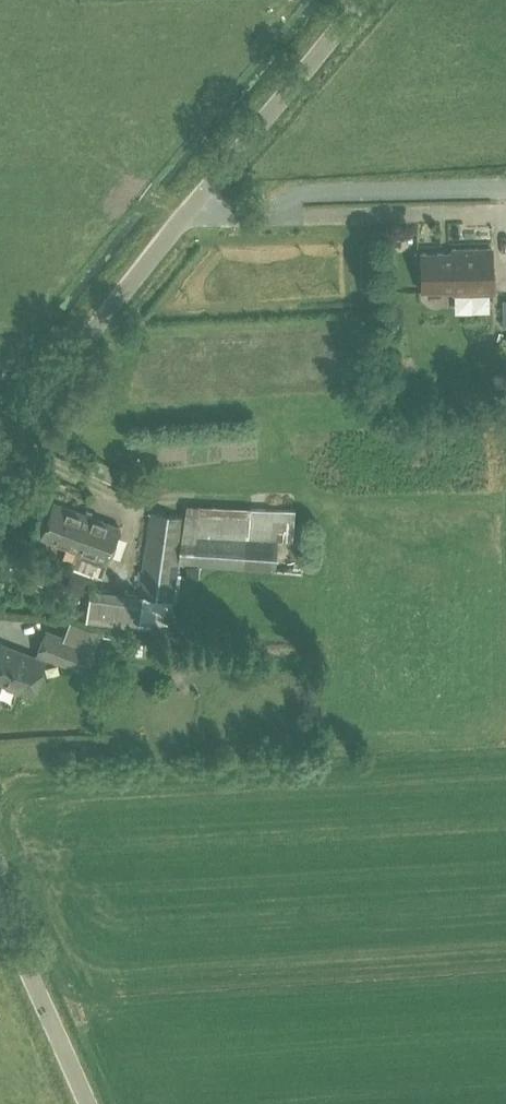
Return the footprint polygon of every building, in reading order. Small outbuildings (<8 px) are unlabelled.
[(454,252),(422,253),(423,291),(454,291),(454,293),(493,293),(493,248),(454,249),(454,252)] [(107,464),(101,477),(128,489),(134,477),(107,464)] [(97,528),(100,518),(55,501),(41,536),(82,551),(91,526),(97,528)] [(187,504),(185,516),(179,564),(277,570),(278,541),(280,541),(280,537),(292,537),(293,508),(251,507),(187,504)] [(150,511),(142,593),(142,595),(174,600),(179,564),(185,516),(150,511)] [(91,526),(82,551),(108,561),(121,526),(100,518),(97,528),(91,526)] [(93,587),(87,618),(87,621),(140,627),(142,595),(142,593),(93,587)] [(6,611),(5,621),(24,624),(25,614),(6,611)] [(38,653),(76,668),(87,672),(96,649),(85,646),(46,631),(38,653)] [(186,645),(162,642),(160,661),(184,664),(186,645)] [(0,646),(0,682),(31,694),(44,661),(1,644),(0,646)]
